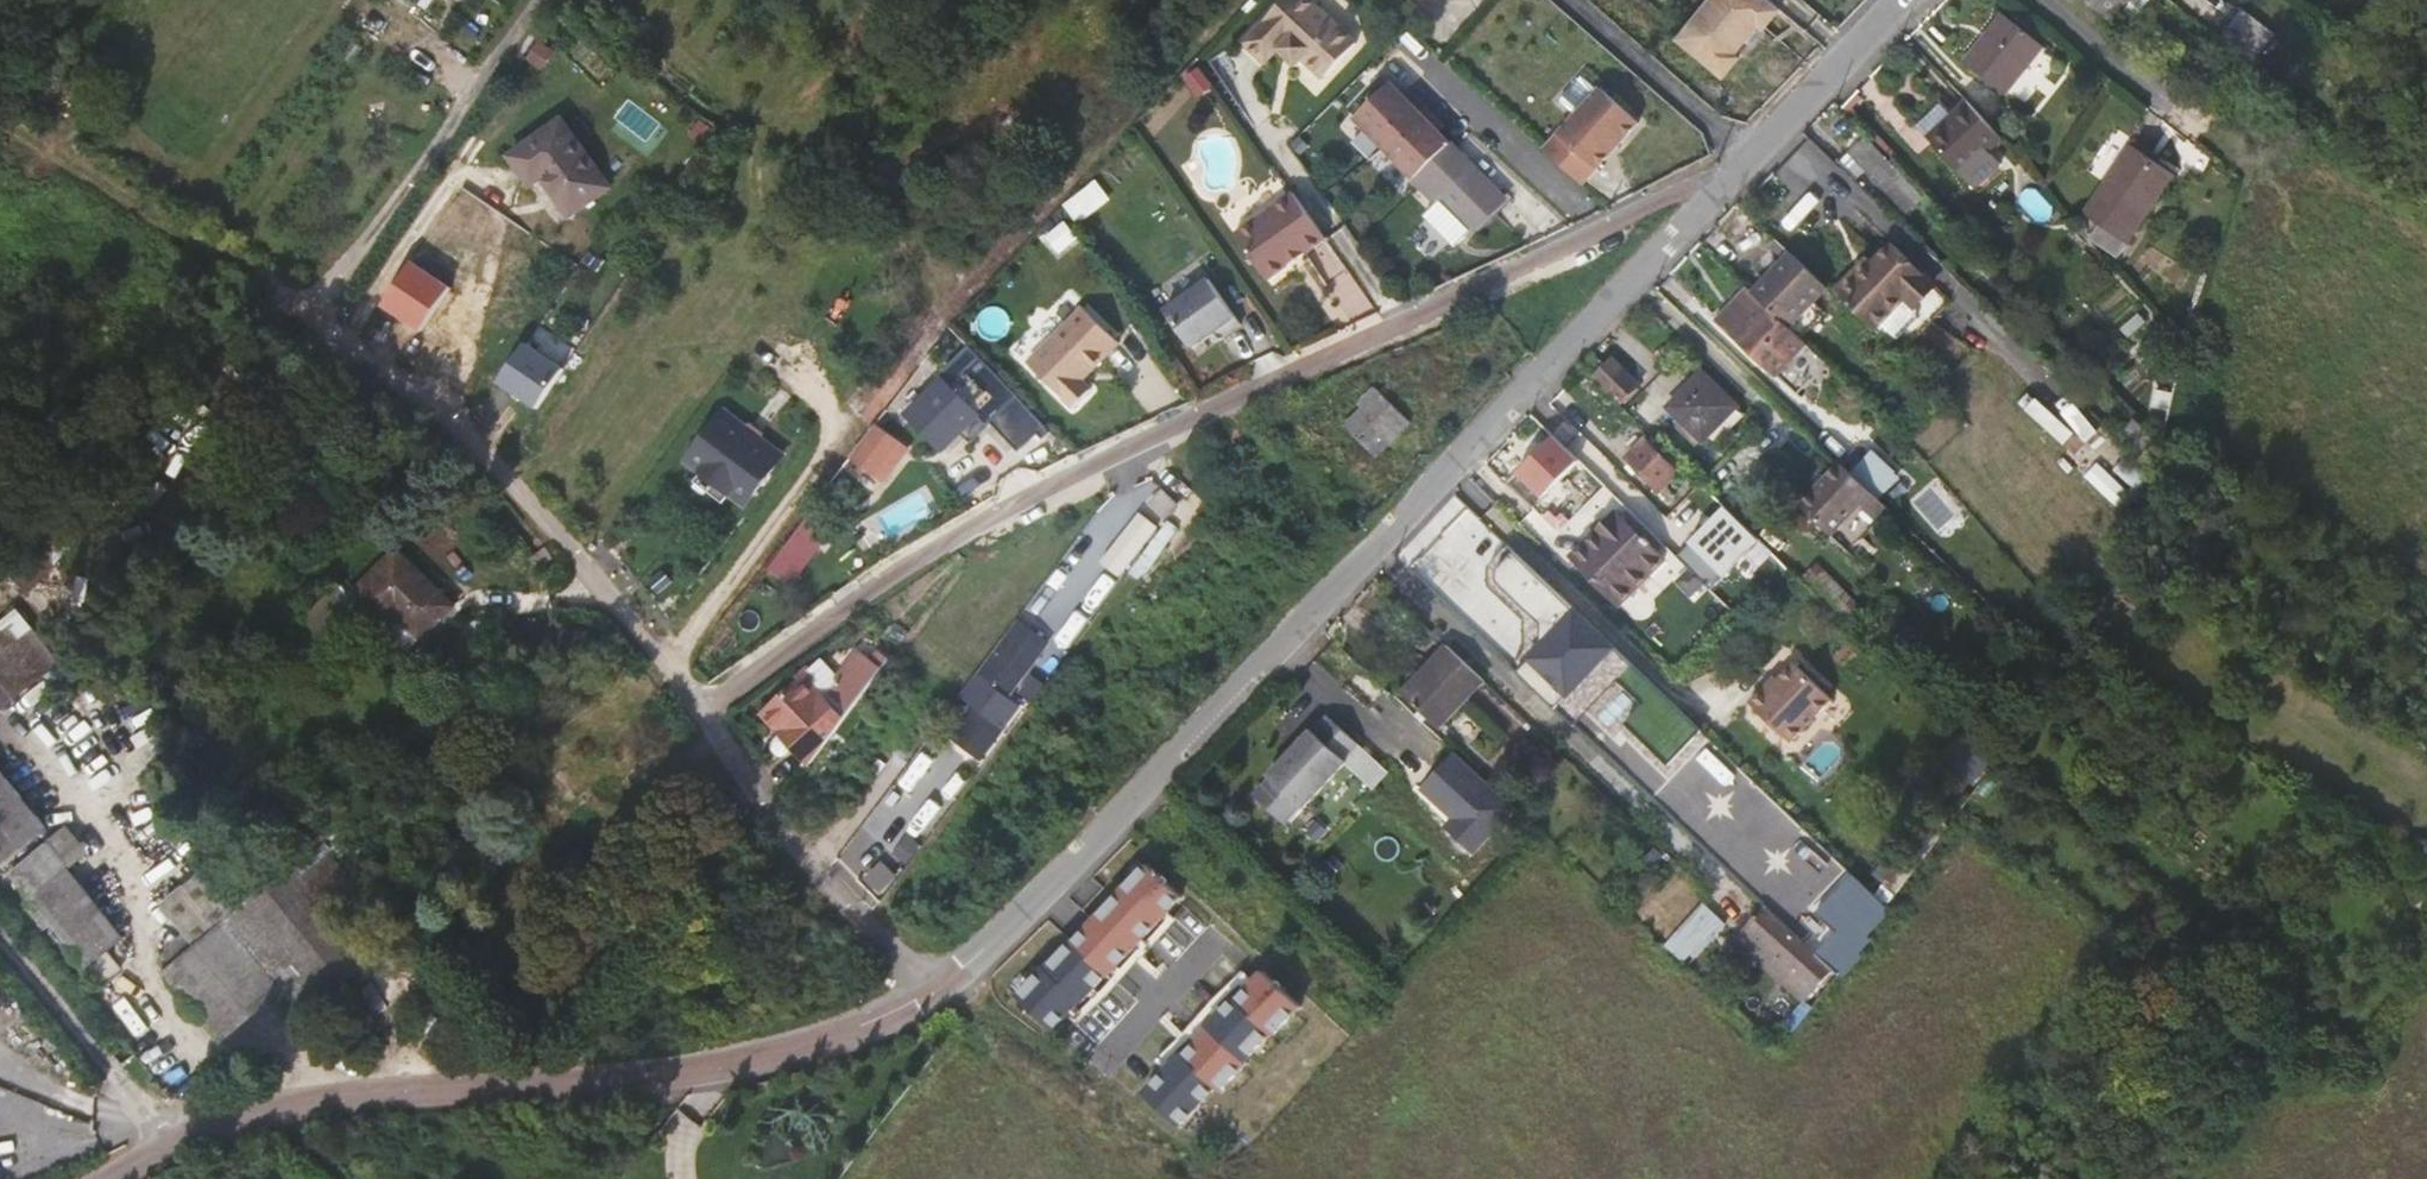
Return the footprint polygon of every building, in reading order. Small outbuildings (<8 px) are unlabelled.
[(1315,0),(1264,0),(1235,31),(1257,51),(1269,38),(1274,42),(1281,35),(1294,47),(1315,67),(1348,31),(1315,0)] [(1782,9),(1771,0),(1718,0),(1683,43),(1725,78),(1740,59),(1736,55),(1762,24),(1766,28),(1782,9)] [(2112,22),(2125,5),(2139,15),(2151,0),(2084,0),(2112,22)] [(2243,10),(2221,39),(2252,63),(2275,34),(2243,10)] [(2043,47),(2002,15),(1964,62),(2005,94),(2043,47)] [(554,43),(541,34),(531,47),(545,56),(554,43)] [(1281,35),(1274,42),(1287,54),(1294,47),(1281,35)] [(642,50),(630,39),(621,51),(634,61),(642,50)] [(2012,89),(2024,101),(2055,66),(2043,55),(2012,89)] [(1213,88),(1199,68),(1185,78),(1199,98),(1213,88)] [(1542,147),(1579,182),(1638,119),(1601,84),(1542,147)] [(1358,118),(1387,149),(1428,109),(1415,95),(1408,101),(1392,85),(1358,118)] [(1968,102),(1952,117),(1956,122),(1933,143),(1968,180),(1976,189),(1989,176),(2001,165),(1989,152),(2002,140),(1968,102)] [(1387,149),(1419,183),(1454,149),(1435,128),(1441,122),(1428,109),(1387,149)] [(1956,122),(1952,117),(1929,138),(1931,141),(1933,143),(1956,122)] [(609,186),(560,118),(509,155),(530,184),(541,177),(569,215),(609,186)] [(1865,138),(1851,152),(1887,191),(1908,213),(1923,199),(1865,138)] [(2173,174),(2131,146),(2084,216),(2099,225),(2089,239),(2118,258),(2127,243),(2173,174)] [(1505,201),(1454,149),(1419,183),(1440,204),(1427,217),(1456,247),(1474,230),(1475,231),(1505,201)] [(1887,191),(1851,152),(1837,165),(1876,202),(1887,191)] [(1989,176),(1976,189),(1979,192),(1981,194),(1994,182),(1989,176)] [(1320,228),(1288,182),(1229,224),(1262,270),(1320,228)] [(1778,259),(1748,290),(1753,295),(1785,324),(1822,284),(1774,239),(1766,249),(1778,259)] [(1854,274),(1836,292),(1875,330),(1883,337),(1892,337),(1914,313),(1914,305),(1935,285),(1893,245),(1873,265),(1861,280),(1854,274)] [(1861,280),(1873,265),(1868,260),(1854,274),(1861,280)] [(1244,327),(1214,282),(1169,312),(1195,350),(1214,337),(1222,331),(1227,339),(1244,327)] [(1718,322),(1723,327),(1753,295),(1748,290),(1718,322)] [(1753,295),(1723,327),(1766,367),(1797,335),(1785,324),(1753,295)] [(1089,385),(1080,375),(1118,338),(1083,302),(1027,357),(1071,402),(1089,385)] [(2177,343),(2164,329),(2139,353),(2152,366),(2177,343)] [(1227,339),(1222,331),(1214,337),(1219,344),(1227,339)] [(1797,335),(1785,348),(1802,364),(1814,351),(1797,335)] [(1018,397),(973,350),(909,412),(942,448),(978,414),(988,425),(1018,397)] [(1639,386),(1612,360),(1595,376),(1623,403),(1639,386)] [(1701,374),(1682,392),(1688,398),(1706,379),(1701,374)] [(1745,415),(1706,379),(1688,398),(1682,392),(1668,407),(1703,442),(1724,420),(1732,428),(1745,415)] [(885,397),(865,382),(849,404),(869,418),(885,397)] [(1409,423),(1375,389),(1359,405),(1363,410),(1347,426),(1376,456),(1384,448),(1393,455),(1409,440),(1401,432),(1409,423)] [(744,505),(780,456),(722,413),(686,462),(701,473),(729,494),(744,505)] [(2137,418),(2120,437),(2139,455),(2155,438),(2137,418)] [(901,442),(878,425),(852,460),(875,476),(901,442)] [(80,500),(123,453),(106,438),(101,432),(87,442),(56,479),(2,541),(37,583),(92,523),(99,518),(80,500)] [(1554,433),(1517,472),(1545,498),(1581,459),(1554,433)] [(1677,472),(1645,440),(1627,459),(1658,490),(1677,472)] [(1873,493),(1891,473),(1871,454),(1853,474),(1873,493)] [(1802,503),(1834,534),(1873,493),(1853,474),(1841,462),(1802,503)] [(1484,467),(1472,479),(1496,501),(1509,487),(1488,467),(1484,467)] [(729,494),(701,473),(693,483),(722,504),(729,494)] [(1910,490),(1891,473),(1873,493),(1877,497),(1891,510),(1910,490)] [(1182,503),(1165,487),(1153,499),(1170,515),(1182,503)] [(1719,505),(1702,488),(1685,505),(1701,523),(1719,505)] [(1080,547),(1107,562),(1136,505),(1109,491),(1080,547)] [(1873,493),(1834,534),(1852,550),(1891,510),(1877,497),(1873,493)] [(1143,511),(1103,562),(1121,576),(1161,525),(1143,511)] [(1621,604),(1666,559),(1616,512),(1572,558),(1621,604)] [(830,531),(811,515),(803,525),(821,541),(830,531)] [(1515,547),(1483,579),(1542,636),(1514,665),(1561,710),(1620,649),(1515,547)] [(549,554),(543,548),(530,557),(539,570),(554,560),(549,554)] [(398,553),(396,550),(352,595),(338,582),(301,619),(318,635),(398,553)] [(398,553),(318,635),(321,638),(348,611),(371,633),(380,623),(409,651),(454,606),(398,553)] [(1700,563),(1685,578),(1701,593),(1715,579),(1700,563)] [(1858,605),(1817,564),(1804,576),(1846,618),(1858,605)] [(45,675),(59,664),(16,611),(0,624),(0,712),(45,675)] [(1021,627),(984,675),(1010,694),(1047,647),(1021,627)] [(1047,680),(1068,653),(1054,642),(1033,669),(1047,680)] [(1438,728),(1483,681),(1447,647),(1402,693),(1438,728)] [(841,685),(833,695),(851,709),(881,671),(864,658),(841,685)] [(1798,660),(1786,673),(1824,709),(1836,696),(1798,660)] [(59,664),(45,675),(57,690),(71,678),(59,664)] [(1671,760),(1701,727),(1633,664),(1620,678),(1647,703),(1629,721),(1671,760)] [(803,680),(771,710),(790,729),(783,736),(810,764),(843,720),(851,709),(833,695),(841,685),(824,668),(814,678),(809,674),(803,680)] [(1786,673),(1785,672),(1782,678),(1772,688),(1768,685),(1754,700),(1795,739),(1824,709),(1786,673)] [(979,705),(959,732),(985,752),(1005,725),(979,705)] [(764,717),(783,736),(790,729),(771,710),(764,717)] [(1345,762),(1359,747),(1329,718),(1315,733),(1313,731),(1269,777),(1271,779),(1301,808),(1304,810),(1347,764),(1345,762)] [(1941,755),(1976,783),(1994,760),(1959,732),(1941,755)] [(1453,757),(1443,747),(1431,759),(1441,769),(1453,757)] [(46,829),(0,772),(0,867),(46,829)] [(1490,777),(1491,809),(1514,809),(1514,777),(1490,777)] [(1301,808),(1271,779),(1255,796),(1285,825),(1301,808)] [(539,815),(510,780),(488,796),(516,832),(539,815)] [(1945,829),(1934,820),(1898,867),(1909,876),(1913,871),(1945,829)] [(65,829),(49,843),(70,868),(86,855),(65,829)] [(196,945),(164,972),(204,1021),(266,971),(283,992),(292,1002),(303,1015),(306,1018),(399,933),(310,830),(232,894),(224,900),(201,872),(163,905),(188,935),(196,945)] [(911,864),(924,844),(908,834),(896,855),(911,864)] [(10,875),(30,900),(70,868),(49,843),(10,875)] [(1665,855),(1655,846),(1644,858),(1653,866),(1665,855)] [(1024,1000),(1068,1035),(1183,893),(1139,858),(1024,1000)] [(898,878),(881,862),(868,877),(885,894),(898,878)] [(70,868),(30,900),(43,917),(101,988),(124,969),(109,950),(124,938),(70,868)] [(1805,998),(1830,971),(1761,906),(1739,931),(1755,944),(1749,951),(1803,1001),(1805,998)] [(1701,938),(1685,922),(1665,945),(1682,960),(1701,938)] [(164,972),(196,945),(188,935),(155,962),(164,972)] [(1254,978),(1243,969),(1140,1089),(1190,1132),(1302,1002),(1263,968),(1254,978)] [(268,1005),(283,992),(266,971),(204,1021),(223,1043),(268,1005)] [(1743,1017),(1752,1025),(1763,1013),(1755,1005),(1743,1017)]
